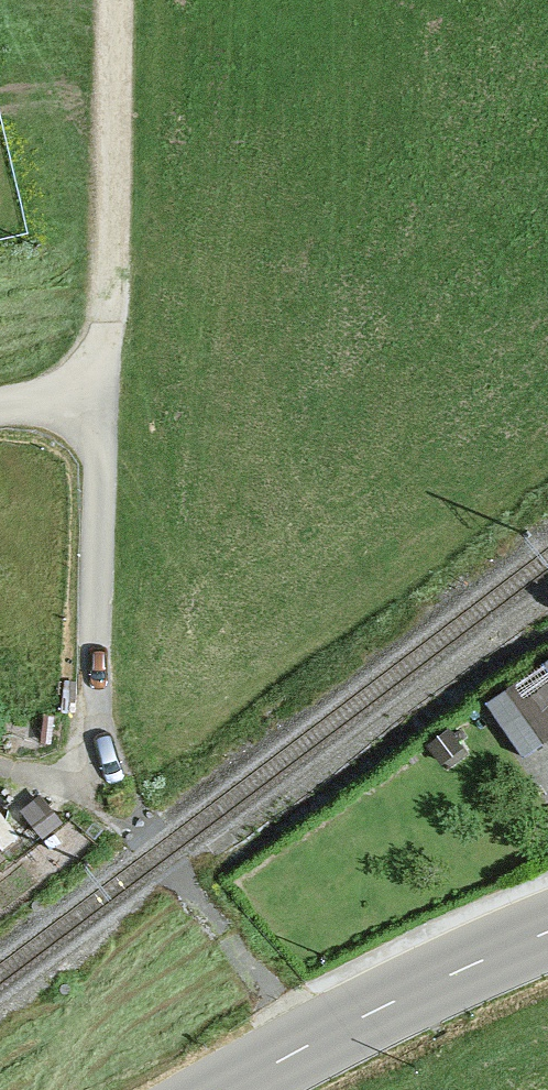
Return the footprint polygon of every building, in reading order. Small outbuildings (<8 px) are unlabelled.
[(489,688),(522,748),(547,734),(547,655),(489,688)] [(13,854),(0,837),(0,864),(13,854)]
